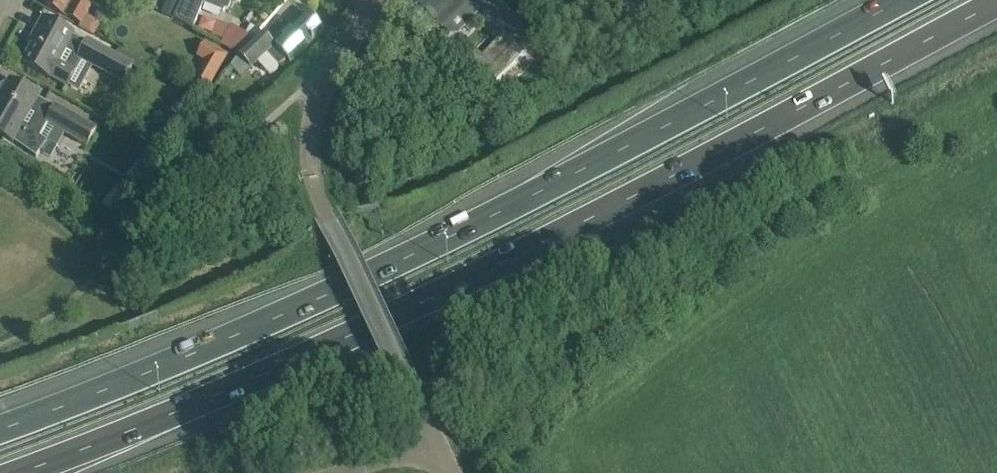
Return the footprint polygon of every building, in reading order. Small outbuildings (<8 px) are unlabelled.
[(45,4),(80,23),(79,26),(97,36),(104,23),(86,14),(94,0),(47,0),(45,4)] [(225,9),(229,9),(231,2),(229,0),(182,0),(175,18),(193,28),(202,2),(224,11),(225,9)] [(429,14),(442,27),(469,0),(415,0),(429,14)] [(483,7),(479,12),(514,46),(483,77),(502,97),(541,59),(541,52),(499,0),(476,0),(483,7)] [(238,55),(250,67),(258,60),(269,72),(274,73),(278,69),(279,64),(288,57),(290,60),(323,30),(307,13),(273,45),(262,32),(255,38),(254,39),(247,46),(238,55)] [(71,70),(78,56),(79,57),(79,58),(123,82),(132,66),(87,42),(87,43),(73,35),(73,34),(44,18),(34,35),(37,37),(23,63),(50,78),(50,77),(67,86),(75,72),(71,70)] [(229,26),(219,45),(238,55),(247,46),(254,39),(229,26)] [(205,60),(195,78),(210,86),(229,53),(207,41),(199,56),(205,60)] [(66,133),(86,145),(95,129),(56,107),(55,108),(38,98),(38,97),(9,80),(0,97),(0,135),(13,142),(13,141),(36,157),(47,142),(40,136),(48,123),(66,133)] [(139,160),(132,168),(138,173),(145,165),(139,160)]
